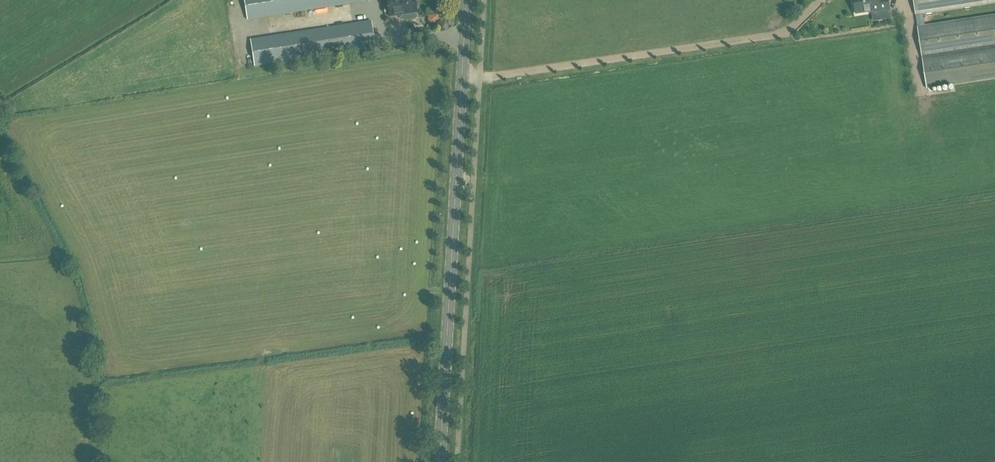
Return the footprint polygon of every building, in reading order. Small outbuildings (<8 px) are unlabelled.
[(247,20),(368,1),(367,0),(244,0),(247,20)] [(384,7),(385,13),(388,13),(389,16),(416,12),(414,0),(387,0),(388,7),(384,7)] [(857,15),(872,13),(872,14),(891,11),(889,0),(854,0),(857,15)] [(917,16),(994,4),(994,0),(915,0),(917,16)] [(919,28),(928,90),(994,80),(994,16),(919,28)] [(371,21),(250,40),(254,66),(375,47),(371,21)]
